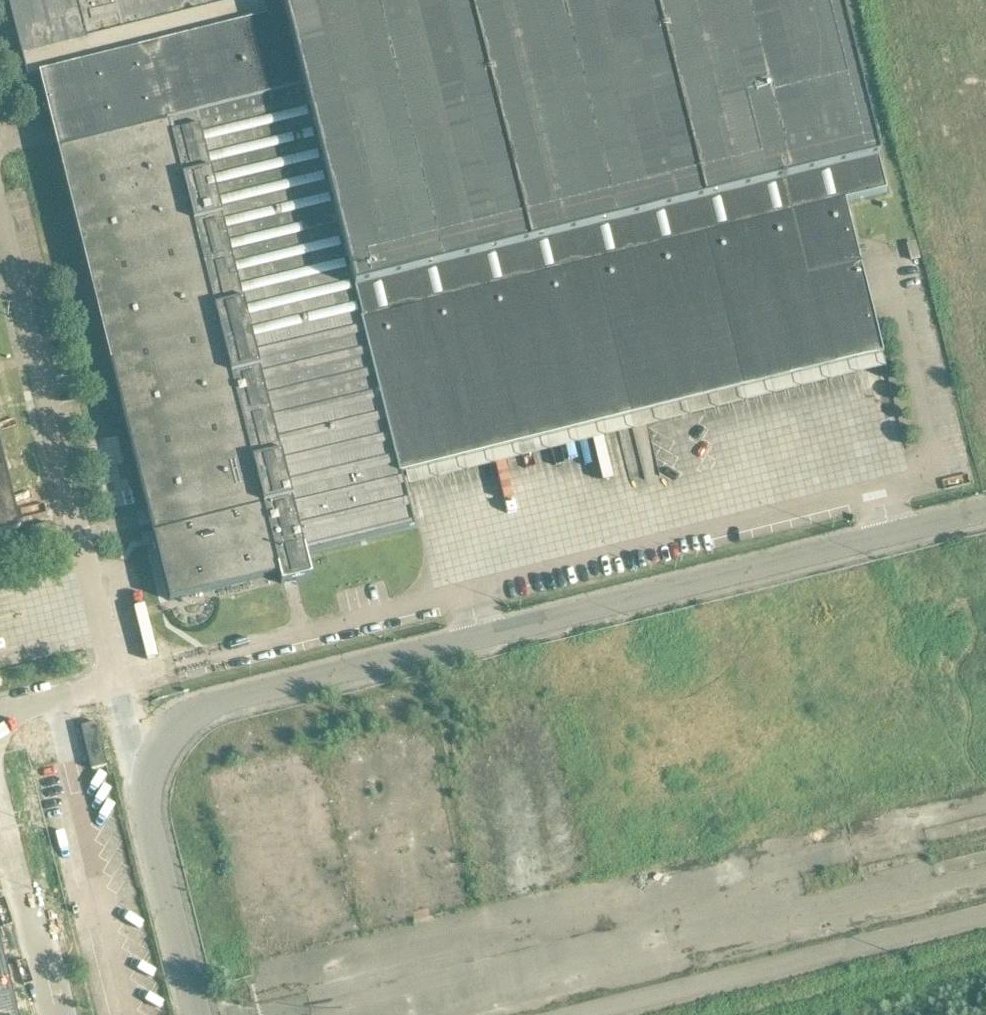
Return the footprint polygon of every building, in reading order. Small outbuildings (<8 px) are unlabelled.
[(837,0),(11,0),(7,1),(28,79),(39,76),(170,602),(279,574),(281,584),(312,577),(307,555),(414,528),(401,474),(883,354),(845,202),(885,192),(837,0)] [(20,529),(0,447),(0,534),(20,529)] [(34,615),(62,613),(59,583),(31,585),(34,615)] [(107,766),(96,722),(81,726),(91,770),(107,766)] [(0,944),(0,1014),(18,1014),(0,944)]
